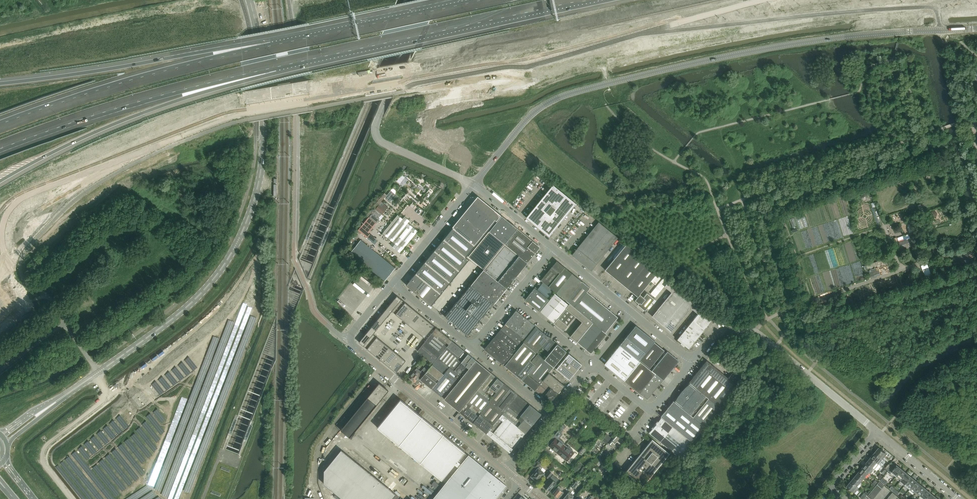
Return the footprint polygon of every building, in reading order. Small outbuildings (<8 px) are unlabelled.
[(553,185),(526,217),(549,236),(576,203),(553,185)] [(391,191),(385,198),(389,202),(395,194),(391,191)] [(406,285),(419,296),(432,306),(469,260),(466,257),(496,220),(495,220),(474,202),(457,222),(453,228),(453,227),(450,231),(447,235),(441,243),(437,247),(431,254),(428,258),(422,266),(419,270),(412,277),(406,285)] [(383,214),(389,207),(384,204),(382,206),(380,204),(376,209),(382,214),(383,214)] [(376,209),(372,213),(379,218),(382,214),(376,209)] [(380,219),(372,213),(370,217),(377,223),(380,219)] [(382,233),(402,250),(418,231),(408,223),(410,221),(404,216),(402,219),(397,215),(382,233)] [(578,247),(572,255),(591,271),(597,263),(618,238),(599,222),(578,247)] [(528,263),(539,249),(538,245),(517,228),(505,244),(528,263)] [(528,263),(505,244),(489,231),(468,257),(484,269),(507,288),(528,263)] [(349,246),(357,237),(355,235),(347,245),(349,246)] [(902,249),(916,244),(913,238),(907,241),(899,243),(900,245),(901,245),(902,247),(901,247),(902,249)] [(395,268),(361,240),(351,253),(385,280),(395,268)] [(626,244),(605,270),(606,271),(606,270),(607,268),(639,294),(638,296),(637,296),(638,297),(659,271),(626,244)] [(541,280),(549,286),(565,267),(557,261),(541,280)] [(947,272),(953,270),(950,261),(944,263),(947,272)] [(927,264),(921,266),(926,278),(931,276),(927,264)] [(572,273),(565,267),(549,286),(557,293),(572,273)] [(507,288),(484,269),(471,285),(494,304),(507,288)] [(582,282),(572,273),(557,293),(567,301),(582,282)] [(665,276),(651,294),(655,297),(670,280),(671,278),(672,277),(668,273),(667,275),(665,276)] [(703,307),(670,280),(665,286),(672,292),(652,316),(671,332),(691,308),(698,314),(703,307)] [(574,307),(587,292),(590,288),(582,282),(567,301),(570,304),(574,307)] [(468,335),(494,304),(471,285),(445,317),(468,335)] [(541,285),(537,290),(548,299),(552,294),(541,285)] [(539,311),(549,299),(548,299),(537,290),(535,288),(536,288),(535,287),(525,299),(539,311)] [(609,310),(587,292),(574,307),(592,322),(593,322),(605,333),(618,317),(609,310)] [(569,305),(555,293),(540,312),(554,323),(558,318),(566,308),(569,305)] [(635,300),(639,303),(646,309),(654,299),(647,293),(644,297),(640,294),(638,297),(635,300)] [(397,296),(359,342),(396,372),(406,361),(373,334),(391,311),(424,338),(434,326),(397,296)] [(577,341),(589,327),(592,322),(574,307),(570,304),(569,305),(566,308),(578,319),(582,322),(570,336),(577,342),(577,341)] [(97,312),(103,316),(107,309),(102,306),(97,312)] [(689,349),(715,317),(703,307),(698,314),(677,339),(681,343),(681,344),(684,346),(685,345),(689,349)] [(523,342),(536,326),(516,310),(494,337),(514,354),(524,342),(523,342)] [(568,325),(558,318),(554,323),(563,331),(568,325)] [(607,334),(605,333),(593,322),(577,342),(591,353),(607,334)] [(639,360),(640,360),(646,353),(655,341),(636,325),(604,364),(624,380),(640,361),(639,360)] [(556,343),(536,326),(523,342),(524,342),(536,352),(536,353),(542,346),(548,351),(556,343)] [(437,359),(452,341),(436,328),(418,351),(433,363),(437,359)] [(514,354),(494,337),(485,349),(502,364),(505,365),(514,354)] [(455,370),(468,354),(452,341),(437,359),(448,368),(450,366),(455,370)] [(655,341),(646,353),(640,360),(650,368),(664,350),(663,350),(655,343),(655,342),(655,341)] [(530,360),(536,352),(524,342),(514,354),(505,365),(519,377),(532,362),(530,360)] [(535,390),(549,373),(554,367),(567,351),(557,344),(545,359),(538,354),(532,362),(519,377),(535,390)] [(666,377),(679,361),(678,360),(676,358),(673,356),(674,356),(673,356),(670,354),(671,354),(668,352),(667,352),(652,370),(656,374),(663,380),(664,379),(666,376),(666,377)] [(556,369),(569,380),(582,364),(578,361),(569,353),(556,369)] [(462,377),(476,360),(468,354),(455,370),(459,374),(462,377)] [(448,368),(437,359),(433,363),(432,365),(444,374),(446,371),(455,379),(459,374),(455,370),(450,366),(448,368)] [(460,412),(477,390),(491,373),(476,360),(462,377),(455,386),(444,399),(460,412)] [(742,380),(732,372),(719,361),(717,364),(731,374),(728,378),(707,360),(705,362),(689,382),(690,383),(720,407),(738,386),(742,380)] [(626,378),(642,391),(656,374),(652,370),(640,361),(626,378)] [(432,389),(444,374),(432,365),(420,379),(419,381),(422,384),(423,382),(432,389)] [(410,377),(415,382),(422,373),(420,371),(418,373),(415,371),(410,377)] [(441,397),(452,383),(455,379),(446,371),(444,374),(432,389),(441,397)] [(498,378),(491,373),(477,390),(483,395),(498,378)] [(550,403),(558,393),(565,385),(549,373),(535,390),(550,403)] [(455,386),(462,377),(459,374),(455,379),(452,383),(455,386)] [(656,374),(642,391),(640,393),(648,399),(663,380),(656,374)] [(504,383),(498,378),(483,395),(490,400),(504,383)] [(379,383),(341,430),(350,437),(352,438),(356,433),(354,432),(389,390),(379,383)] [(504,383),(490,400),(491,401),(496,405),(510,388),(504,383)] [(720,407),(690,383),(689,384),(687,385),(685,387),(684,389),(682,390),(681,392),(679,394),(678,396),(676,398),(675,400),(674,402),(705,426),(720,407)] [(518,395),(510,388),(496,405),(504,412),(509,407),(518,395)] [(490,400),(483,395),(477,390),(460,412),(473,423),(491,401),(490,400)] [(532,425),(541,414),(518,395),(509,407),(520,416),(532,425)] [(507,487),(469,456),(461,464),(457,461),(464,453),(465,452),(443,434),(444,434),(443,434),(422,417),(422,416),(422,417),(401,399),(377,429),(441,481),(454,465),(458,468),(451,477),(433,498),(496,498),(507,487)] [(491,401),(473,423),(487,434),(503,414),(504,412),(496,405),(491,401)] [(705,426),(674,402),(674,401),(661,416),(692,442),(705,426)] [(532,425),(520,416),(509,407),(504,412),(503,414),(526,433),(530,428),(532,425)] [(510,453),(526,433),(503,414),(487,434),(510,453)] [(692,442),(662,417),(658,422),(657,421),(652,428),(652,429),(649,433),(679,458),(692,442)] [(606,443),(611,438),(606,434),(602,439),(606,443)] [(615,449),(623,440),(617,435),(609,444),(615,449)] [(556,438),(553,436),(546,444),(549,446),(555,451),(557,451),(558,449),(560,451),(564,445),(563,444),(564,443),(563,442),(560,439),(559,439),(558,439),(556,438)] [(652,439),(642,451),(625,472),(643,486),(670,453),(652,439)] [(568,448),(564,445),(560,451),(561,452),(560,454),(560,455),(566,460),(568,460),(574,452),(571,450),(572,449),(569,446),(568,448)] [(585,446),(580,453),(582,455),(588,448),(585,446)] [(879,448),(875,453),(881,458),(885,453),(879,448)] [(399,497),(395,494),(353,459),(350,463),(347,460),(349,456),(345,453),(345,454),(341,451),(324,471),(324,484),(343,498),(397,498),(399,497)] [(464,453),(457,461),(461,464),(467,455),(464,453)] [(875,453),(871,457),(877,463),(879,464),(883,459),(881,458),(875,453)] [(871,457),(867,462),(873,467),(877,463),(871,457)] [(575,472),(582,465),(579,462),(573,470),(575,472)] [(873,467),(867,462),(862,467),(869,473),(869,472),(871,474),(875,469),(873,467)] [(889,469),(888,471),(890,473),(891,472),(896,476),(902,469),(897,465),(896,466),(894,464),(889,469)] [(541,476),(544,473),(540,470),(542,468),(540,466),(533,475),(532,474),(531,476),(534,479),(537,481),(540,478),(542,476),(541,476)] [(862,467),(858,472),(865,477),(869,473),(862,467)] [(907,473),(902,469),(896,476),(901,480),(902,480),(907,473)] [(858,472),(854,477),(861,482),(865,477),(858,472)] [(912,477),(907,473),(902,480),(907,484),(912,477)] [(552,476),(543,486),(545,487),(544,488),(548,490),(549,491),(552,488),(554,486),(553,486),(558,480),(552,476)] [(854,477),(851,482),(857,487),(861,482),(854,477)] [(917,481),(912,477),(907,484),(911,488),(917,481)] [(422,486),(432,494),(436,489),(426,481),(422,486)] [(921,485),(917,481),(911,488),(916,491),(921,485)] [(853,492),(857,487),(851,482),(847,486),(853,492)] [(926,489),(921,485),(916,491),(921,495),(926,489)] [(557,487),(553,493),(553,494),(553,495),(554,496),(555,496),(558,498),(558,497),(559,498),(561,498),(560,497),(564,493),(561,490),(562,489),(559,486),(558,487),(557,487)] [(931,493),(926,489),(921,495),(924,498),(923,498),(926,498),(931,493)] [(563,498),(571,498),(574,496),(576,493),(573,491),(571,493),(569,492),(563,498)]
